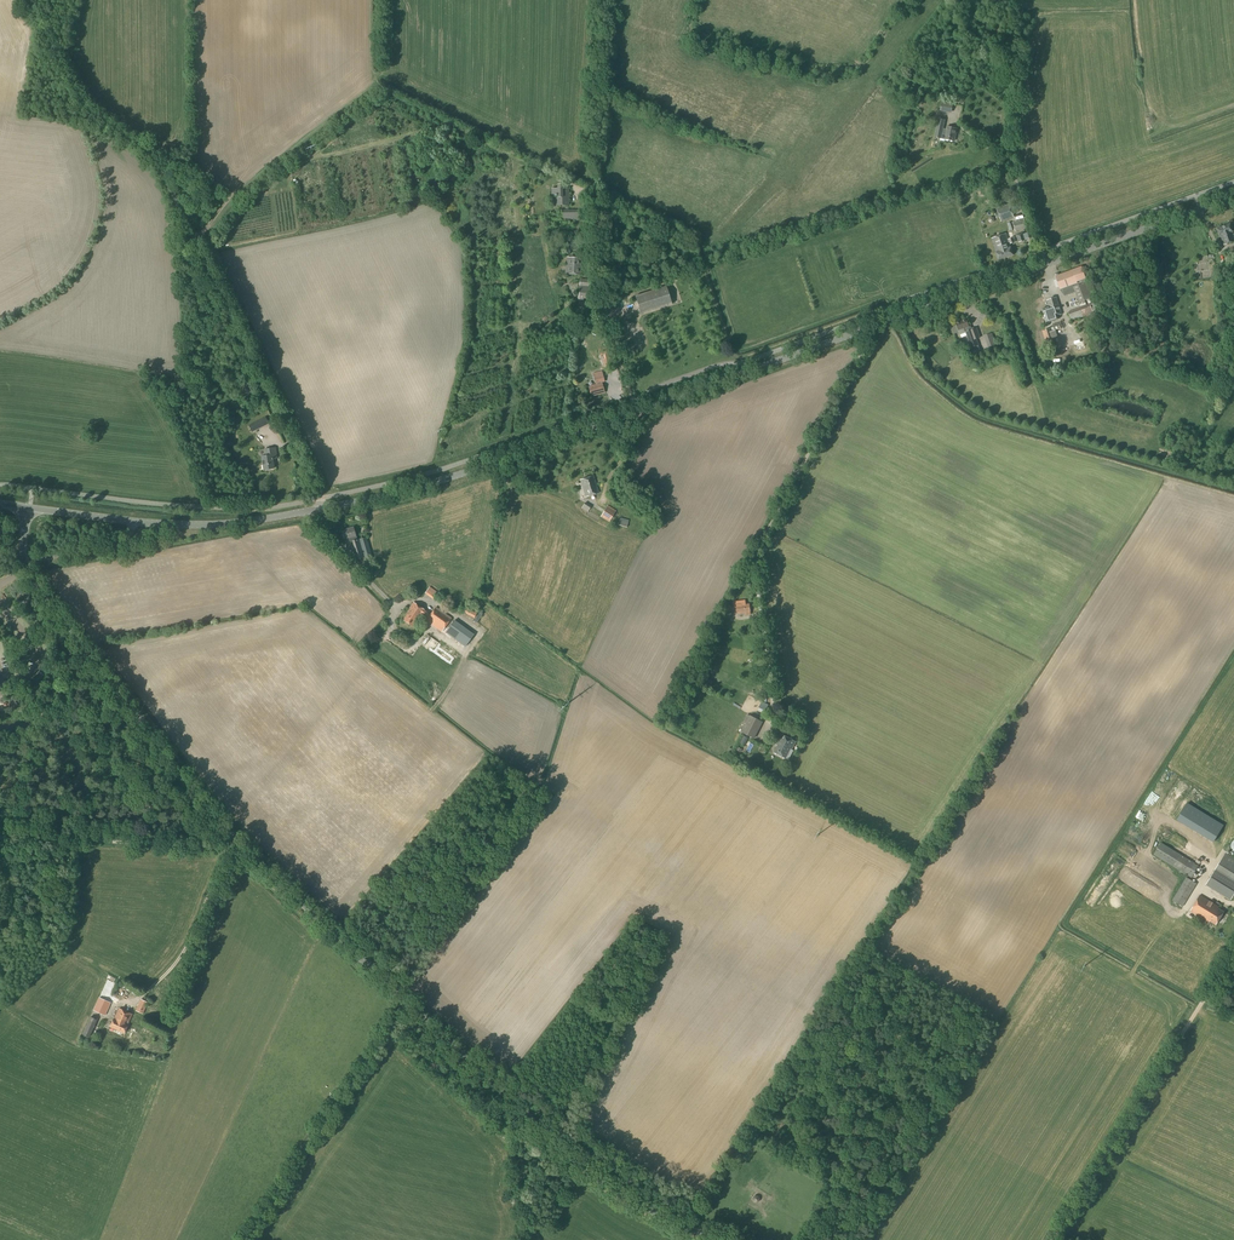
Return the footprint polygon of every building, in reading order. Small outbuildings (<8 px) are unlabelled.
[(951,113),(953,104),(942,101),(940,111),(951,113)] [(947,129),(943,129),(945,121),(938,119),(934,137),(941,139),(942,132),(946,133),(944,139),(954,141),(956,133),(956,134),(957,129),(947,127),(947,129)] [(569,207),(569,190),(553,190),(553,197),(557,197),(557,207),(569,207)] [(1001,222),(1014,218),(1009,204),(996,209),(1001,222)] [(561,220),(580,220),(580,210),(561,210),(561,220)] [(1015,231),(1026,228),(1024,220),(1013,223),(1015,231)] [(1232,232),(1233,232),(1230,224),(1217,228),(1220,236),(1221,236),(1224,245),(1233,241),(1233,238),(1232,232)] [(1019,242),(1025,240),(1023,233),(1016,235),(1019,242)] [(1008,239),(1006,234),(992,239),(997,252),(996,253),(998,260),(1013,255),(1011,247),(1010,248),(1009,244),(1016,242),(1015,237),(1008,239)] [(581,275),(582,259),(567,258),(566,274),(581,275)] [(1081,267),(1055,277),(1060,289),(1062,289),(1065,297),(1076,293),(1079,302),(1093,297),(1081,267)] [(591,299),(592,287),(590,287),(590,280),(580,279),(579,298),(591,299)] [(641,314),(672,304),(666,286),(635,296),(641,314)] [(1059,319),(1058,316),(1061,315),(1056,298),(1047,300),(1049,307),(1042,310),(1043,314),(1042,315),(1043,318),(1045,318),(1046,323),(1059,319)] [(1100,308),(1097,302),(1090,304),(1068,312),(1071,321),(1093,313),(1092,311),(1100,308)] [(969,331),(968,327),(969,327),(966,319),(956,322),(960,334),(961,338),(967,336),(973,354),(980,351),(978,345),(976,340),(980,338),(977,328),(972,329),(969,331)] [(1045,342),(1053,339),(1052,336),(1054,336),(1051,328),(1042,331),(1045,342)] [(606,368),(614,365),(611,356),(603,359),(606,368)] [(591,396),(604,392),(602,384),(601,382),(604,381),(602,373),(594,375),(597,385),(589,387),(591,396)] [(251,391),(249,388),(245,380),(242,382),(243,383),(248,393),(250,392),(251,391)] [(252,422),(256,429),(261,427),(257,420),(252,422)] [(264,470),(274,469),(273,460),(277,459),(276,448),(268,449),(268,452),(265,453),(265,456),(261,456),(264,470)] [(586,496),(599,492),(593,475),(580,479),(586,496)] [(610,521),(616,510),(607,505),(601,515),(610,521)] [(627,527),(629,520),(619,518),(617,525),(627,527)] [(357,540),(356,537),(353,527),(348,529),(348,530),(342,532),(344,539),(349,538),(349,539),(352,538),(353,541),(349,542),(355,560),(364,558),(365,561),(373,559),(366,537),(357,540)] [(435,601),(439,594),(429,587),(425,593),(435,601)] [(746,605),(745,600),(733,601),(734,608),(737,608),(737,613),(745,612),(745,616),(751,615),(751,612),(750,604),(746,605)] [(430,615),(425,611),(425,610),(413,602),(407,611),(409,612),(403,621),(412,627),(418,618),(419,619),(421,617),(442,632),(451,619),(436,607),(430,615)] [(727,619),(733,607),(726,604),(720,615),(727,619)] [(474,619),(479,611),(467,605),(463,612),(474,619)] [(477,623),(477,622),(483,614),(480,612),(474,620),(474,621),(477,623)] [(465,647),(474,635),(454,621),(446,633),(465,647)] [(750,716),(742,732),(754,738),(762,722),(750,716)] [(792,750),(796,742),(782,735),(776,745),(778,746),(774,752),(786,758),(791,749),(792,750)] [(1192,877),(1195,872),(1199,866),(1161,843),(1154,854),(1192,877)] [(1215,870),(1210,878),(1205,886),(1218,893),(1230,901),(1233,894),(1233,859),(1225,853),(1215,870)] [(1183,907),(1197,883),(1186,877),(1172,900),(1183,907)] [(1216,925),(1224,912),(1218,908),(1218,906),(1200,895),(1190,911),(1209,922),(1210,921),(1216,925)] [(110,1003),(99,998),(94,1010),(105,1015),(110,1003)] [(143,1014),(148,1003),(141,1000),(136,1011),(143,1014)] [(127,1025),(132,1014),(119,1009),(114,1019),(110,1027),(124,1033),(128,1026),(127,1025)] [(89,1037),(97,1020),(90,1017),(83,1034),(89,1037)]
